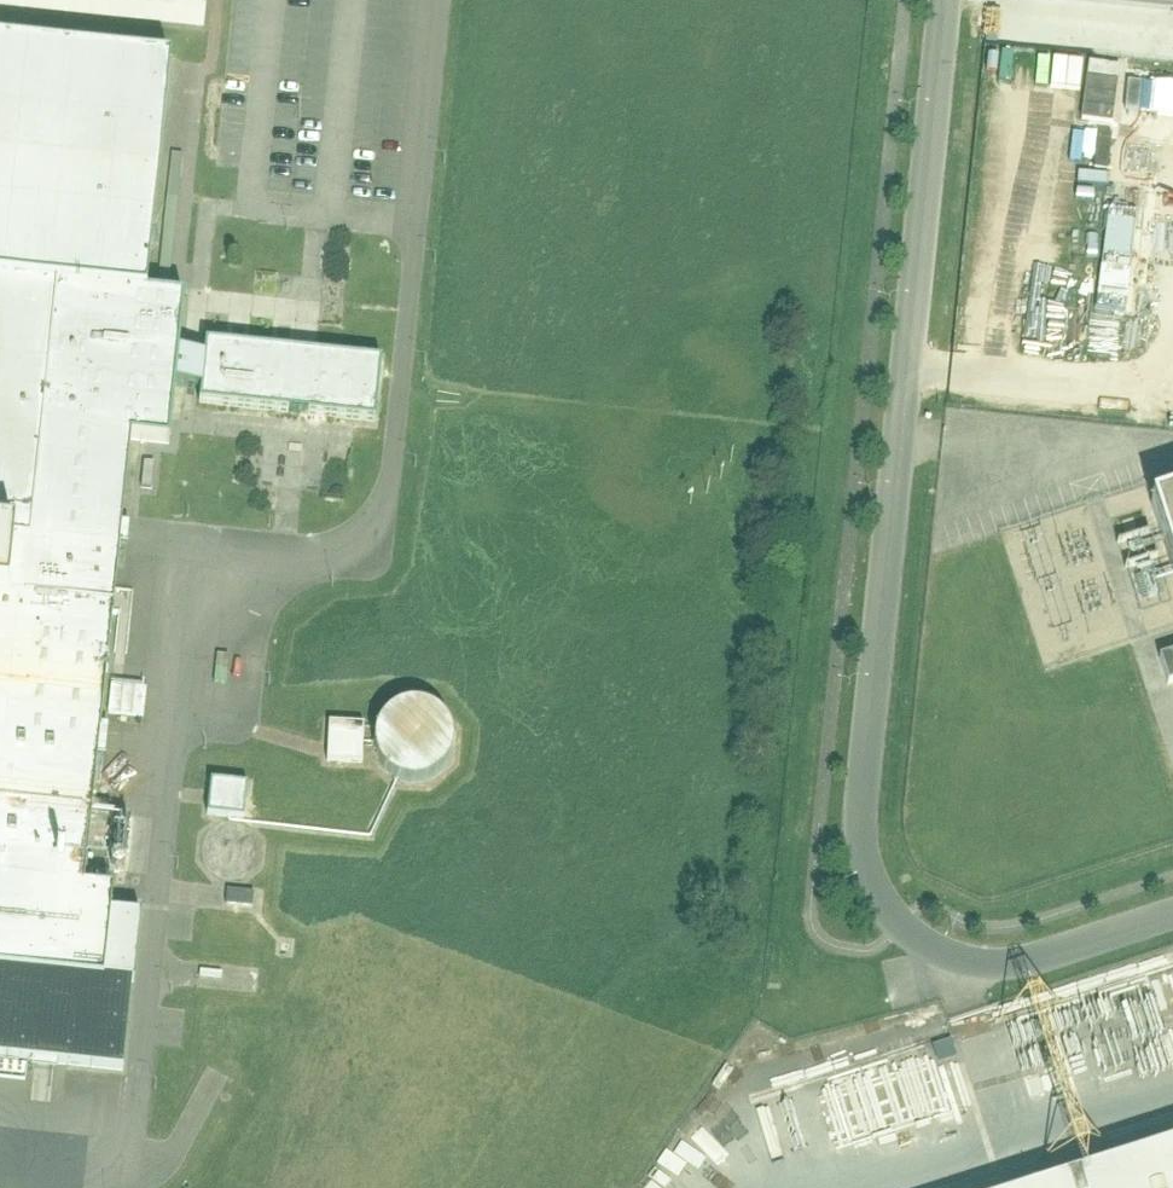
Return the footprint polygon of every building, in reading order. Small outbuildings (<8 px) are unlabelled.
[(203,28),(206,0),(0,0),(0,7),(203,28)] [(1172,14),(1172,0),(1039,0),(1172,14)] [(123,1074),(132,984),(103,981),(112,894),(83,891),(131,442),(169,446),(175,388),(201,391),(199,406),(375,424),(381,363),(205,345),(204,360),(178,357),(184,301),(146,297),(170,63),(0,45),(0,1061),(123,1074)] [(1152,511),(1150,511),(1172,583),(1172,504),(1152,511)] [(122,698),(121,711),(149,714),(151,701),(122,698)] [(374,743),(374,744),(374,746),(374,747),(374,748),(375,749),(375,750),(375,751),(375,753),(376,754),(376,755),(377,756),(377,757),(377,758),(378,759),(379,760),(379,761),(380,762),(380,763),(381,764),(382,765),(383,766),(383,767),(384,767),(385,768),(386,769),(387,770),(388,770),(389,771),(390,772),(391,772),(392,773),(393,773),(394,774),(395,774),(396,775),(397,775),(398,775),(400,776),(401,776),(402,776),(403,776),(404,777),(405,777),(406,777),(408,777),(409,777),(410,777),(411,777),(412,776),(413,776),(415,776),(416,776),(417,776),(418,775),(419,775),(420,774),(421,774),(422,773),(423,773),(424,772),(425,772),(426,771),(427,770),(428,770),(429,769),(430,768),(431,767),(432,767),(433,766),(433,765),(434,764),(435,763),(435,762),(436,761),(437,760),(437,759),(438,758),(438,757),(439,756),(439,755),(440,754),(440,752),(440,751),(440,750),(441,749),(441,748),(441,747),(441,746),(441,744),(441,743),(441,742),(441,741),(441,740),(441,739),(441,737),(440,736),(440,735),(440,734),(440,733),(439,732),(439,731),(438,730),(438,729),(437,727),(437,726),(436,725),(435,724),(435,723),(434,723),(433,722),(433,721),(432,720),(431,719),(430,718),(429,718),(428,717),(427,716),(426,715),(425,715),(424,714),(423,714),(422,713),(421,713),(420,712),(419,712),(418,711),(417,711),(416,711),(415,710),(413,710),(412,710),(411,710),(410,710),(409,710),(408,710),(406,710),(405,710),(404,710),(403,710),(402,710),(401,710),(400,711),(398,711),(397,711),(396,712),(395,712),(394,713),(393,713),(392,714),(391,714),(390,715),(389,715),(388,716),(387,717),(386,718),(385,718),(384,719),(383,720),(383,721),(382,722),(381,723),(380,723),(380,724),(379,725),(379,726),(378,727),(377,729),(377,730),(377,731),(376,732),(376,733),(375,734),(375,735),(375,736),(375,737),(374,739),(374,740),(374,741),(374,742),(374,743)] [(363,728),(329,726),(327,763),(361,764),(363,728)] [(247,787),(211,783),(207,817),(244,821),(247,787)] [(202,852),(202,853),(202,854),(202,855),(202,856),(203,857),(203,858),(203,859),(203,860),(203,861),(204,862),(204,863),(204,864),(205,865),(205,866),(206,867),(206,868),(207,868),(207,869),(208,870),(208,871),(209,872),(210,872),(210,873),(211,874),(212,874),(213,875),(213,876),(214,876),(215,877),(216,877),(217,878),(218,879),(219,879),(220,880),(221,880),(222,880),(223,881),(224,881),(225,881),(226,881),(227,881),(228,881),(229,882),(230,882),(231,882),(232,882),(233,882),(234,881),(235,881),(236,881),(237,881),(238,881),(239,880),(240,880),(241,879),(242,879),(243,879),(244,878),(245,878),(246,877),(247,877),(247,876),(248,875),(249,875),(250,874),(250,873),(251,873),(252,872),(253,871),(254,870),(254,869),(255,868),(255,867),(256,866),(256,865),(257,865),(257,864),(257,863),(258,862),(258,861),(258,860),(258,859),(259,858),(259,857),(259,856),(259,855),(259,854),(259,853),(259,852),(259,851),(259,850),(259,849),(259,848),(258,847),(258,846),(258,845),(258,844),(257,843),(257,842),(256,841),(256,840),(255,839),(255,838),(254,837),(253,836),(252,835),(252,834),(251,833),(250,833),(250,832),(249,831),(248,831),(247,830),(246,830),(246,829),(245,829),(244,828),(243,828),(242,827),(241,827),(240,826),(239,826),(238,826),(237,826),(236,825),(235,825),(234,825),(233,825),(232,825),(231,825),(230,825),(229,825),(228,825),(227,825),(226,825),(225,825),(224,826),(223,826),(222,826),(221,827),(220,827),(219,827),(218,828),(217,828),(216,829),(215,829),(215,830),(214,830),(213,831),(212,832),(211,833),(210,834),(209,834),(209,835),(208,836),(208,837),(207,837),(206,838),(206,839),(205,840),(205,841),(205,842),(204,843),(204,844),(204,845),(203,846),(203,847),(203,848),(202,849),(202,850),(202,851),(202,852)] [(254,896),(227,893),(226,907),(252,910),(254,896)] [(992,1187),(1172,1187),(1172,1130),(992,1187)]
